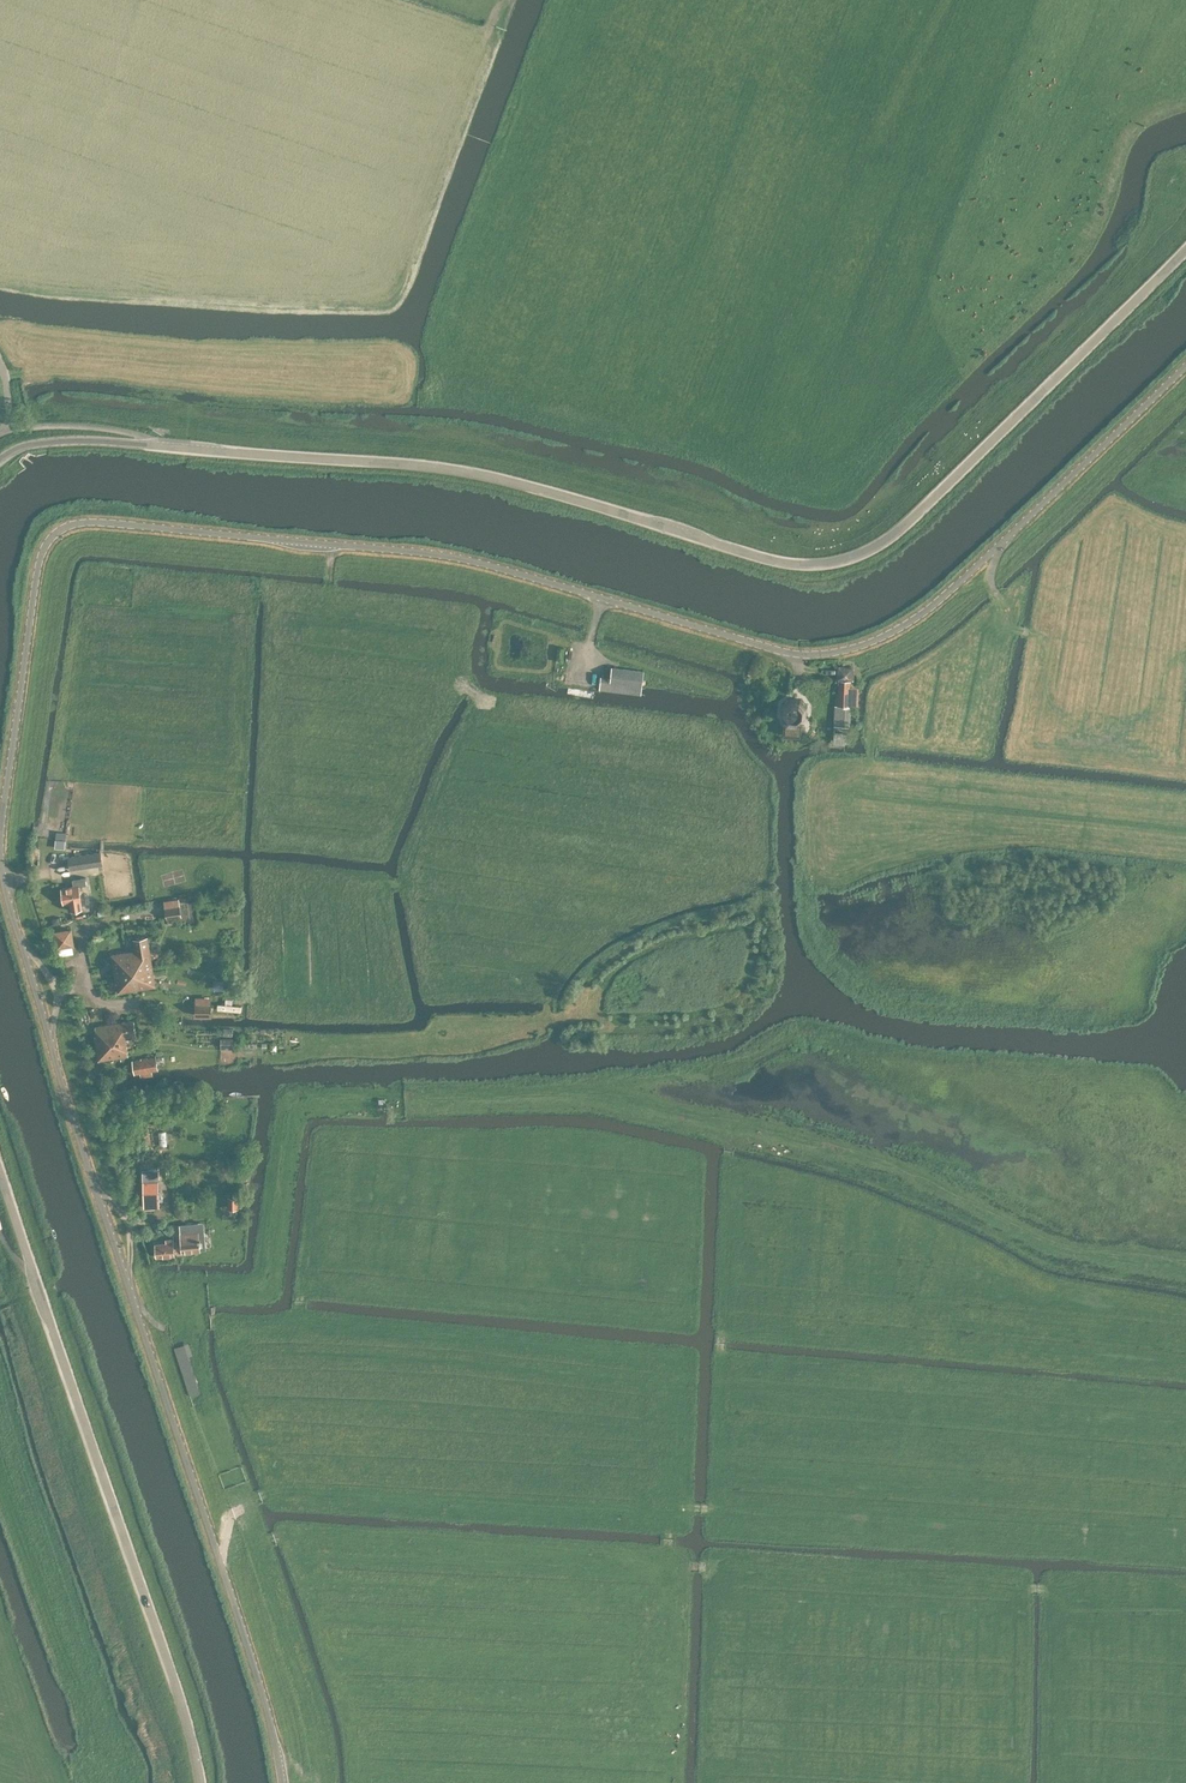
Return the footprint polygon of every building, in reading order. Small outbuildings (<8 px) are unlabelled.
[(836,678),(853,678),(853,664),(836,664),(836,678)] [(606,680),(607,678),(600,677),(598,690),(640,694),(641,686),(643,670),(611,667),(609,681),(606,680)] [(834,724),(848,725),(849,704),(850,686),(850,679),(839,678),(837,704),(835,704),(834,724)] [(857,704),(858,687),(850,686),(849,704),(857,704)] [(782,736),(800,737),(801,725),(797,724),(797,722),(805,716),(806,705),(800,697),(789,696),(781,703),(780,714),(787,722),(787,724),(783,723),(782,736)] [(68,855),(70,868),(101,864),(99,851),(68,855)] [(63,902),(69,901),(70,909),(82,908),(80,899),(81,899),(78,885),(86,883),(85,876),(72,878),(73,885),(61,887),(63,902)] [(163,900),(166,917),(181,915),(178,897),(163,900)] [(78,939),(78,921),(59,921),(60,940),(78,939)] [(116,982),(117,982),(118,991),(155,985),(147,935),(133,937),(135,949),(111,953),(116,982)] [(221,995),(221,1004),(241,1003),(241,995),(221,995)] [(195,1014),(210,1014),(210,996),(195,996),(195,1014)] [(90,1033),(94,1057),(125,1052),(122,1034),(131,1032),(129,1018),(111,1021),(91,1024),(92,1033),(90,1033)] [(140,1073),(141,1078),(153,1075),(152,1070),(157,1069),(155,1056),(133,1060),(135,1074),(140,1073)] [(155,1119),(158,1138),(176,1135),(173,1116),(155,1119)] [(158,1200),(157,1180),(142,1180),(143,1200),(158,1200)] [(232,1200),(244,1200),(243,1187),(231,1187),(232,1200)] [(181,1251),(199,1249),(205,1249),(202,1221),(179,1224),(180,1241),(173,1242),(173,1241),(171,1241),(170,1238),(167,1238),(167,1241),(155,1243),(156,1256),(174,1254),(174,1249),(181,1249),(181,1251)] [(173,1347),(188,1395),(197,1392),(185,1355),(191,1353),(188,1342),(182,1344),(173,1347)]
